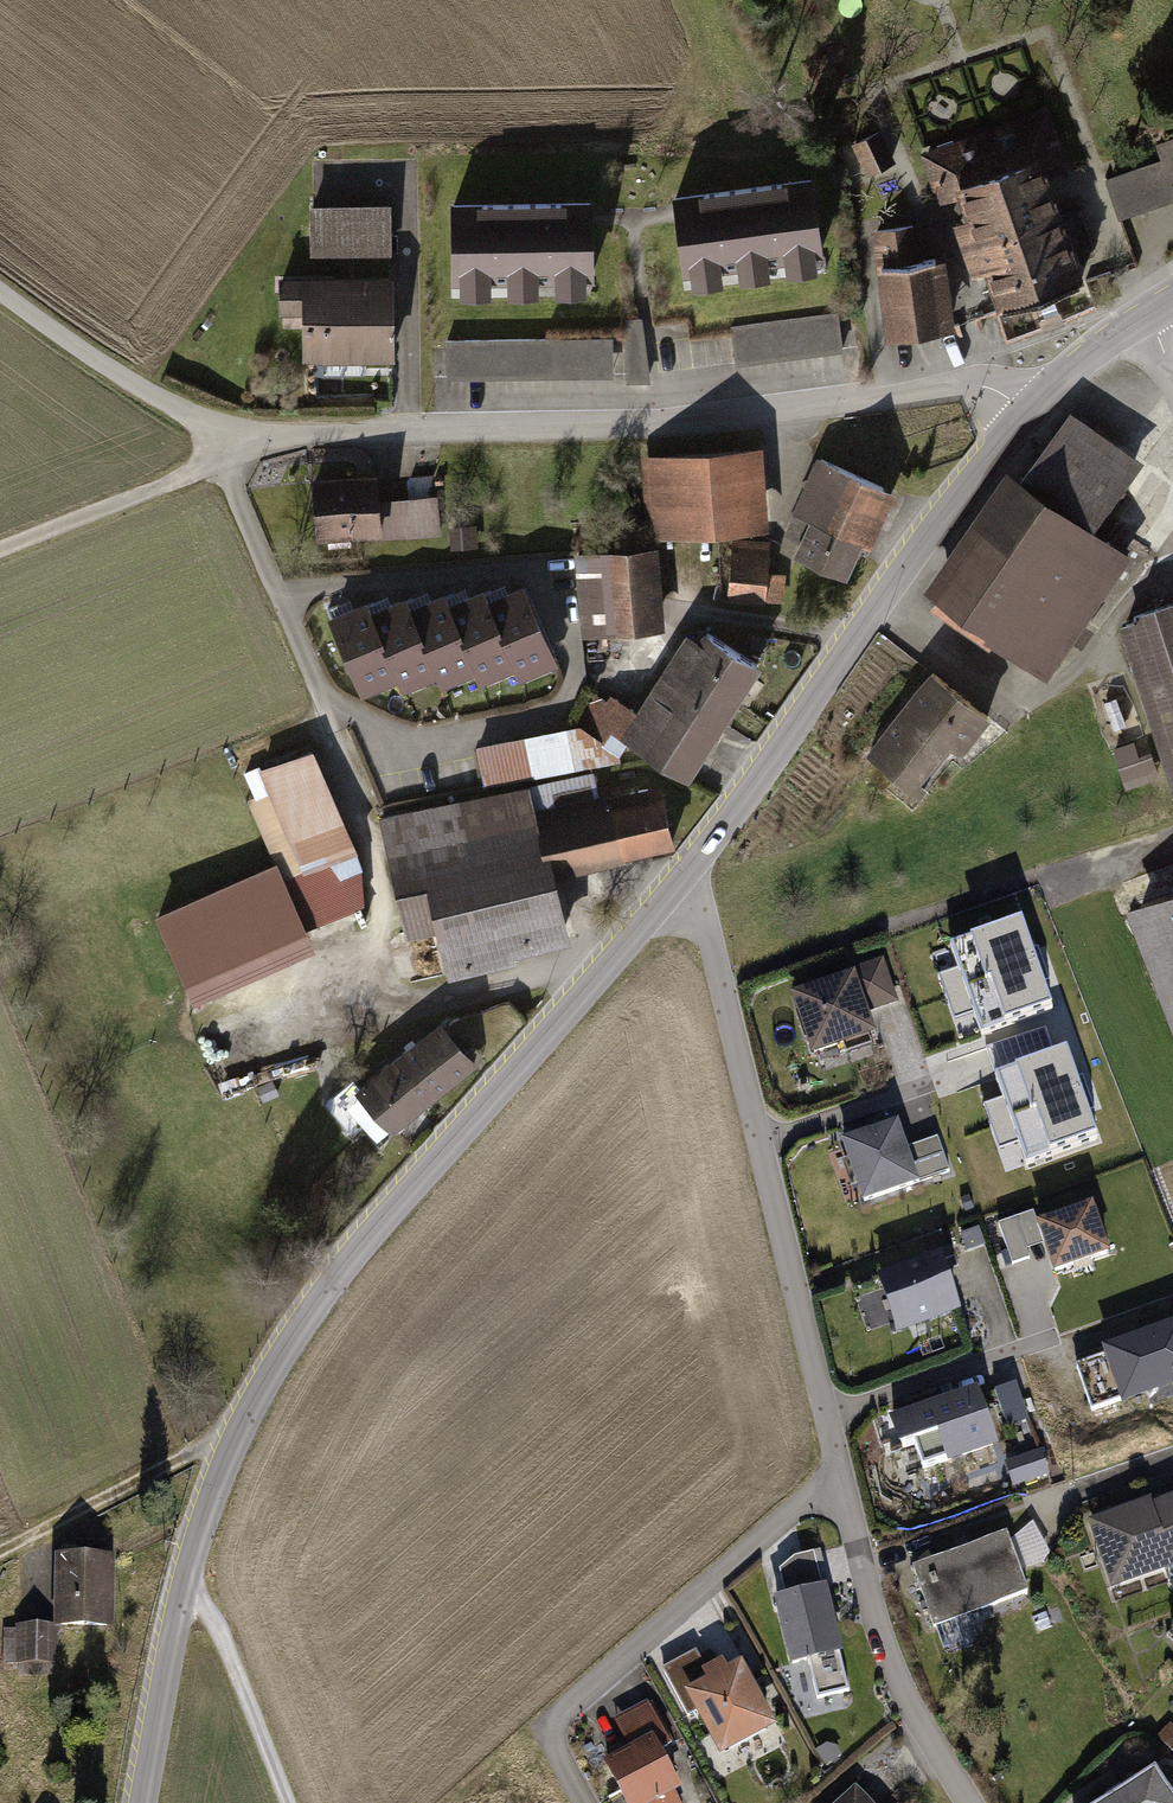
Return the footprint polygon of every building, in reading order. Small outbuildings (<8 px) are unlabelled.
[(987,311),(1068,285),(1031,170),(1061,160),(1045,108),(913,150),(930,203),(950,196),(987,311)] [(875,129),(844,144),(858,173),(889,158),(875,129)] [(1172,199),(1172,134),(1157,140),(1162,156),(1107,174),(1121,216),(1172,199)] [(814,163),(674,167),(677,262),(816,258),(814,163)] [(619,170),(480,175),(483,270),(622,266),(619,170)] [(382,202),(299,205),(300,257),(384,254),(382,202)] [(911,224),(867,230),(872,263),(916,256),(911,224)] [(870,336),(943,328),(935,260),(862,268),(870,336)] [(286,288),(288,359),(382,356),(380,285),(286,288)] [(741,362),(846,340),(839,307),(734,328),(741,362)] [(624,312),(426,313),(426,355),(624,354),(624,312)] [(1056,408),(1010,473),(1003,468),(918,587),(1037,672),(1122,553),(1084,526),(1130,460),(1056,408)] [(751,445),(631,457),(640,541),(759,529),(751,445)] [(857,552),(883,488),(803,456),(777,519),(857,552)] [(364,468),(299,473),(305,546),(370,540),(364,468)] [(433,495),(374,501),(378,542),(437,536),(433,495)] [(762,544),(727,541),(721,602),(781,608),(784,577),(759,575),(762,544)] [(648,548),(567,555),(574,634),(655,627),(648,548)] [(517,591),(486,608),(526,682),(557,665),(517,591)] [(352,595),(320,612),(360,686),(392,668),(352,595)] [(1110,616),(1167,794),(1172,793),(1172,596),(1110,616)] [(479,598),(448,615),(488,688),(519,671),(479,598)] [(396,600),(364,617),(404,690),(436,673),(396,600)] [(439,601),(407,618),(447,692),(479,675),(439,601)] [(678,783),(750,664),(680,622),(608,741),(678,783)] [(979,711),(914,665),(849,755),(915,802),(979,711)] [(341,845),(301,752),(248,775),(288,868),(341,845)] [(518,811),(511,785),(395,814),(436,974),(552,944),(534,873),(649,847),(635,784),(518,811)] [(158,924),(196,1001),(311,944),(273,867),(158,924)] [(1111,917),(1166,1046),(1172,1043),(1172,891),(1111,917)] [(1024,919),(952,943),(982,1033),(1055,1008),(1024,919)] [(860,974),(802,994),(825,1063),(884,1042),(860,974)] [(381,1138),(478,1063),(438,1011),(341,1086),(381,1138)] [(1067,1051),(995,1076),(1026,1165),(1098,1140),(1067,1051)] [(868,1212),(933,1192),(912,1122),(847,1142),(868,1212)] [(1112,1269),(1094,1218),(1040,1236),(1058,1287),(1112,1269)] [(881,1288),(900,1353),(970,1332),(951,1267),(881,1288)] [(1110,1354),(1126,1398),(1172,1382),(1172,1333),(1110,1354)] [(988,1390),(999,1428),(1031,1419),(1020,1381),(988,1390)] [(1007,1463),(987,1404),(904,1430),(924,1490),(1007,1463)] [(1008,1460),(1016,1486),(1052,1474),(1044,1448),(1008,1460)] [(1083,1522),(1106,1589),(1172,1566),(1172,1492),(1083,1522)] [(1013,1533),(1027,1567),(1052,1557),(1038,1523),(1013,1533)] [(999,1535),(906,1567),(927,1629),(1020,1597),(999,1535)] [(783,1557),(784,1584),(828,1581),(826,1554),(783,1557)] [(104,1635),(106,1558),(51,1556),(49,1633),(104,1635)] [(832,1658),(816,1584),(762,1596),(778,1670),(832,1658)] [(54,1668),(55,1640),(1,1639),(0,1667),(54,1668)] [(696,1709),(719,1752),(776,1721),(740,1655),(726,1663),(722,1655),(704,1664),(696,1648),(662,1666),(687,1714),(696,1709)] [(592,1767),(610,1802),(671,1802),(642,1743),(592,1767)] [(1095,1802),(1159,1802),(1140,1774),(1095,1802)] [(851,1787),(833,1802),(864,1802),(851,1787)]
